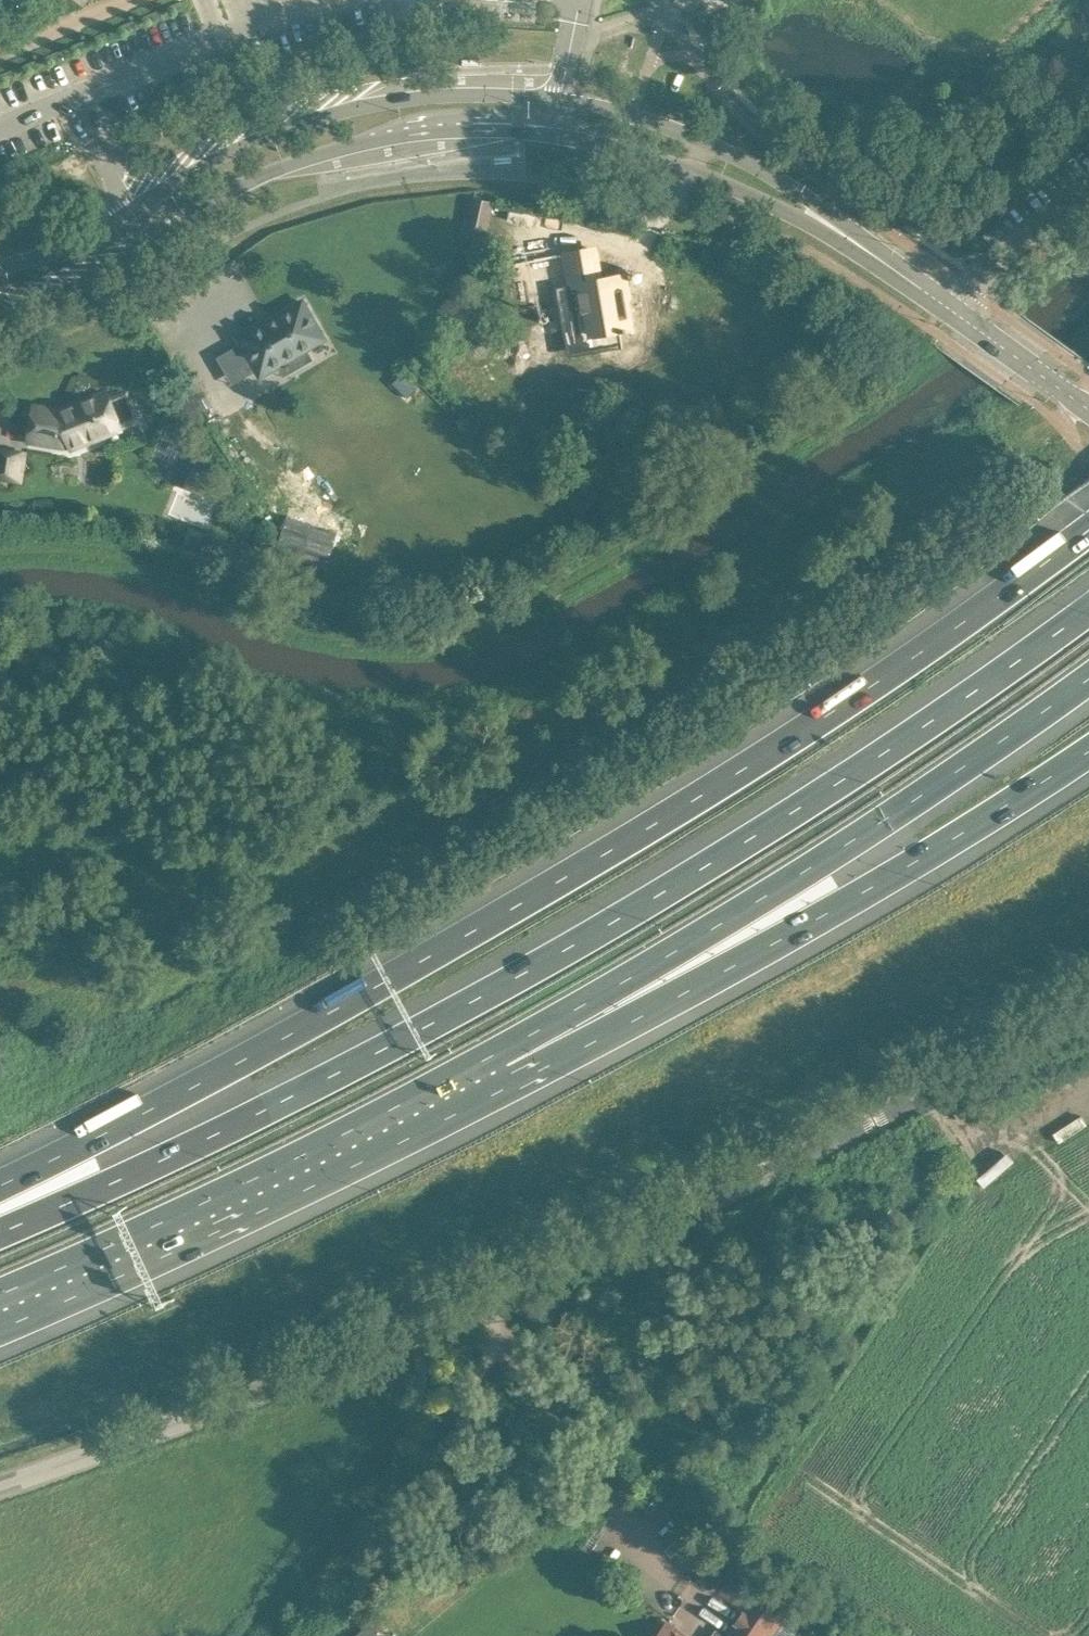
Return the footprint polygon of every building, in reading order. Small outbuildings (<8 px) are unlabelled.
[(983,234),(990,243),(1004,231),(997,223),(983,234)] [(566,253),(523,261),(529,294),(550,290),(549,282),(563,279),(573,337),(590,334),(593,351),(619,346),(620,352),(623,351),(619,332),(625,331),(624,329),(630,328),(621,276),(599,279),(594,248),(566,253)] [(239,337),(260,375),(324,338),(302,300),(239,337)] [(33,412),(29,439),(62,445),(69,442),(71,446),(71,447),(102,435),(100,429),(116,423),(118,426),(138,418),(138,417),(133,405),(135,402),(133,395),(128,393),(127,391),(108,399),(107,395),(105,391),(69,406),(72,412),(60,417),(33,412)] [(21,474),(24,448),(0,445),(0,471),(21,474)] [(264,540),(252,535),(246,550),(258,555),(264,540)] [(274,535),(262,576),(297,587),(309,545),(274,535)] [(800,1624),(779,1610),(780,1608),(759,1593),(729,1635),(792,1635),(800,1624)] [(658,1635),(689,1635),(668,1622),(658,1635)] [(370,1623),(355,1635),(381,1635),(370,1623)]
